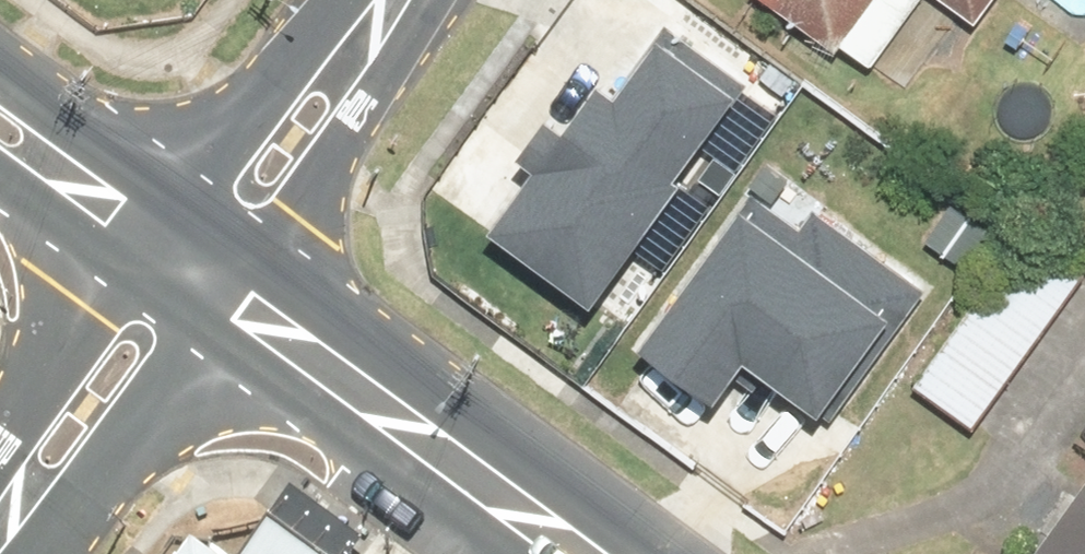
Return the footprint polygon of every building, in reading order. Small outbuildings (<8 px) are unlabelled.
[(870,69),(918,0),(770,0),(870,69)] [(971,34),(995,0),(922,0),(971,34)] [(605,70),(502,216),(600,284),(746,79),(661,19),(618,79),(605,70)] [(755,178),(645,331),(715,381),(746,338),(835,401),(925,275),(815,197),(804,213),(755,178)] [(971,430),(1080,279),(1020,235),(910,387),(971,430)] [(1038,553),(1084,553),(1084,487),(1038,553)] [(264,530),(247,553),(299,553),(264,530)] [(189,542),(181,553),(206,553),(189,542)]
